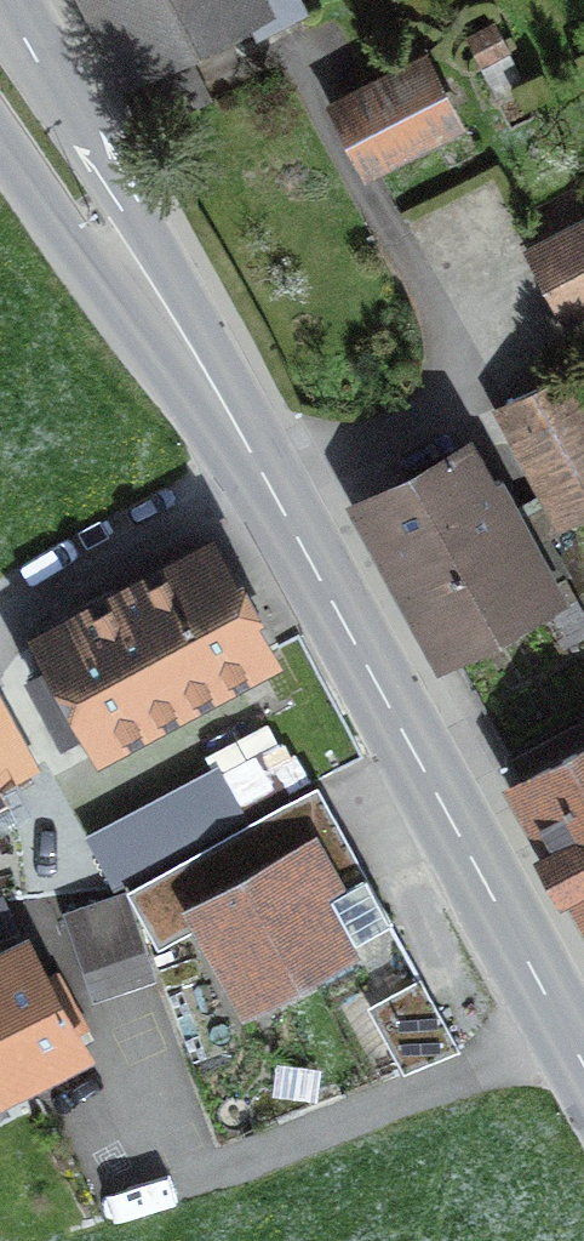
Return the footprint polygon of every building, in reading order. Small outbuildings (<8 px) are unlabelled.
[(194,69),(259,35),(241,0),(108,0),(139,61),(150,83),(191,62),(194,69)] [(493,26),(471,38),(483,61),(505,49),(493,26)] [(191,62),(150,83),(132,92),(153,131),(211,100),(194,69),(191,62)] [(343,105),(371,160),(447,122),(420,67),(343,105)] [(535,252),(569,315),(583,307),(583,224),(535,252)] [(576,371),(506,403),(566,513),(583,504),(583,415),(583,413),(583,412),(583,387),(576,371)] [(460,452),(369,501),(445,644),(536,595),(460,452)] [(46,637),(102,740),(263,652),(207,550),(46,637)] [(34,766),(0,703),(0,786),(34,766)] [(520,776),(583,891),(583,741),(520,776)] [(245,815),(228,783),(96,853),(113,884),(118,883),(245,815)] [(194,906),(244,997),(388,918),(361,870),(335,884),(312,841),(194,906)] [(25,944),(0,958),(0,1093),(81,1049),(25,944)]
